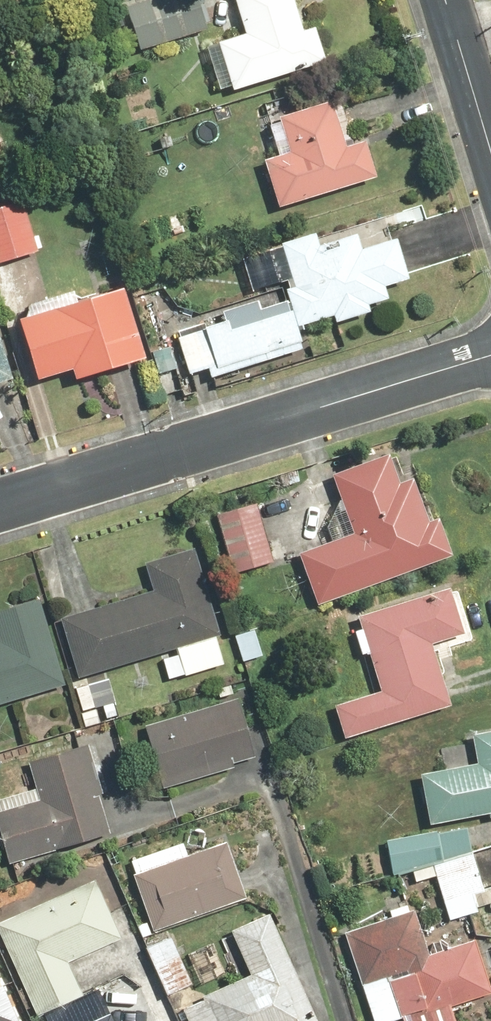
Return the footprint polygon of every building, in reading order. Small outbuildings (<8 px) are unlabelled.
[(122,3),(136,54),(207,35),(197,0),(131,0),(122,3)] [(241,36),(205,47),(218,95),(324,64),(314,29),(301,32),(292,0),(231,0),(241,36)] [(374,181),(362,137),(343,143),(334,111),(330,99),(265,118),(275,154),(263,158),(277,209),(374,181)] [(0,208),(0,264),(34,254),(20,202),(0,208)] [(315,237),(268,249),(277,284),(290,281),(292,287),(285,289),(295,327),(334,318),(334,321),(367,313),(365,307),(386,302),(382,287),(407,281),(397,239),(361,248),(358,235),(317,245),(315,237)] [(144,362),(124,289),(77,302),(75,295),(25,308),(28,318),(18,321),(35,380),(71,370),(74,381),(144,362)] [(224,323),(176,336),(186,374),(205,368),(208,380),(300,355),(285,300),(259,308),(257,301),(221,311),(224,323)] [(172,341),(153,346),(160,376),(179,371),(172,341)] [(0,346),(0,385),(10,382),(0,346)] [(353,534),(298,552),(313,601),(449,557),(437,519),(428,521),(414,477),(400,482),(391,454),(333,473),(353,534)] [(259,502),(216,512),(230,576),(273,566),(259,502)] [(66,615),(61,616),(77,679),(175,654),(181,678),(229,665),(198,546),(144,560),(153,593),(66,615)] [(344,737),(446,705),(439,683),(458,677),(450,648),(473,641),(458,591),(452,592),(450,585),(357,614),(362,628),(352,631),(360,659),(369,656),(380,692),(334,706),(344,737)] [(65,685),(42,598),(0,609),(0,703),(65,685)] [(255,624),(234,631),(244,661),(264,654),(255,624)] [(231,700),(144,730),(165,791),(232,768),(229,758),(249,751),(231,700)] [(418,776),(429,824),(490,811),(490,730),(472,734),(478,762),(418,776)] [(0,797),(0,832),(7,864),(108,842),(86,744),(30,757),(37,788),(0,797)] [(467,853),(461,820),(383,833),(389,866),(467,853)] [(183,844),(128,862),(151,932),(247,901),(228,842),(187,855),(183,844)] [(413,868),(417,880),(435,876),(447,922),(478,914),(476,907),(490,903),(490,880),(479,883),(471,853),(413,868)] [(0,922),(0,933),(37,1017),(86,995),(71,961),(121,938),(95,880),(0,922)] [(226,930),(248,976),(184,1006),(191,1020),(318,1020),(268,911),(226,930)] [(345,931),(371,1020),(454,1020),(449,1004),(490,992),(475,939),(428,953),(416,911),(345,931)] [(172,936),(146,946),(164,995),(190,985),(172,936)] [(0,978),(0,1020),(20,1020),(0,978)]
